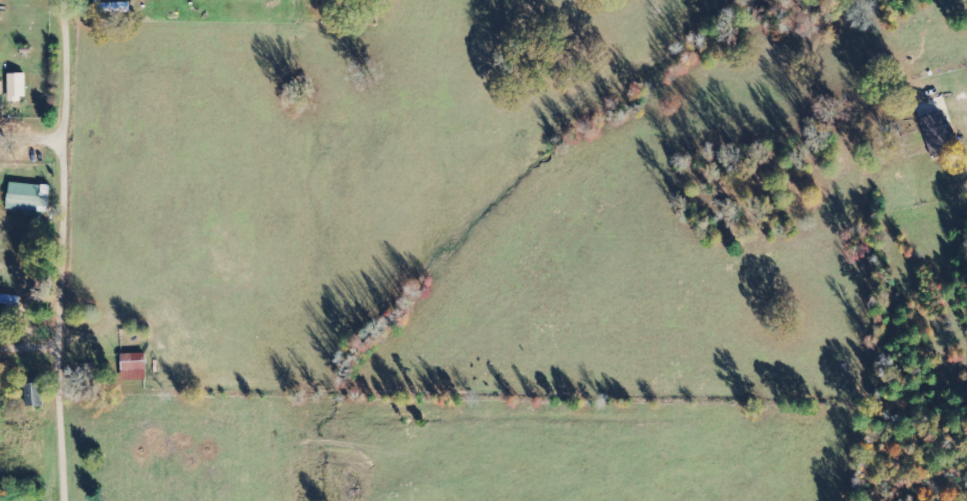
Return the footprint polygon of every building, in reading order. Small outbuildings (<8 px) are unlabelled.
[(23,100),(23,73),(5,73),(6,100),(23,100)] [(5,209),(23,210),(23,205),(46,206),(47,184),(6,183),(5,209)] [(142,353),(119,354),(120,380),(143,379),(142,353)]
